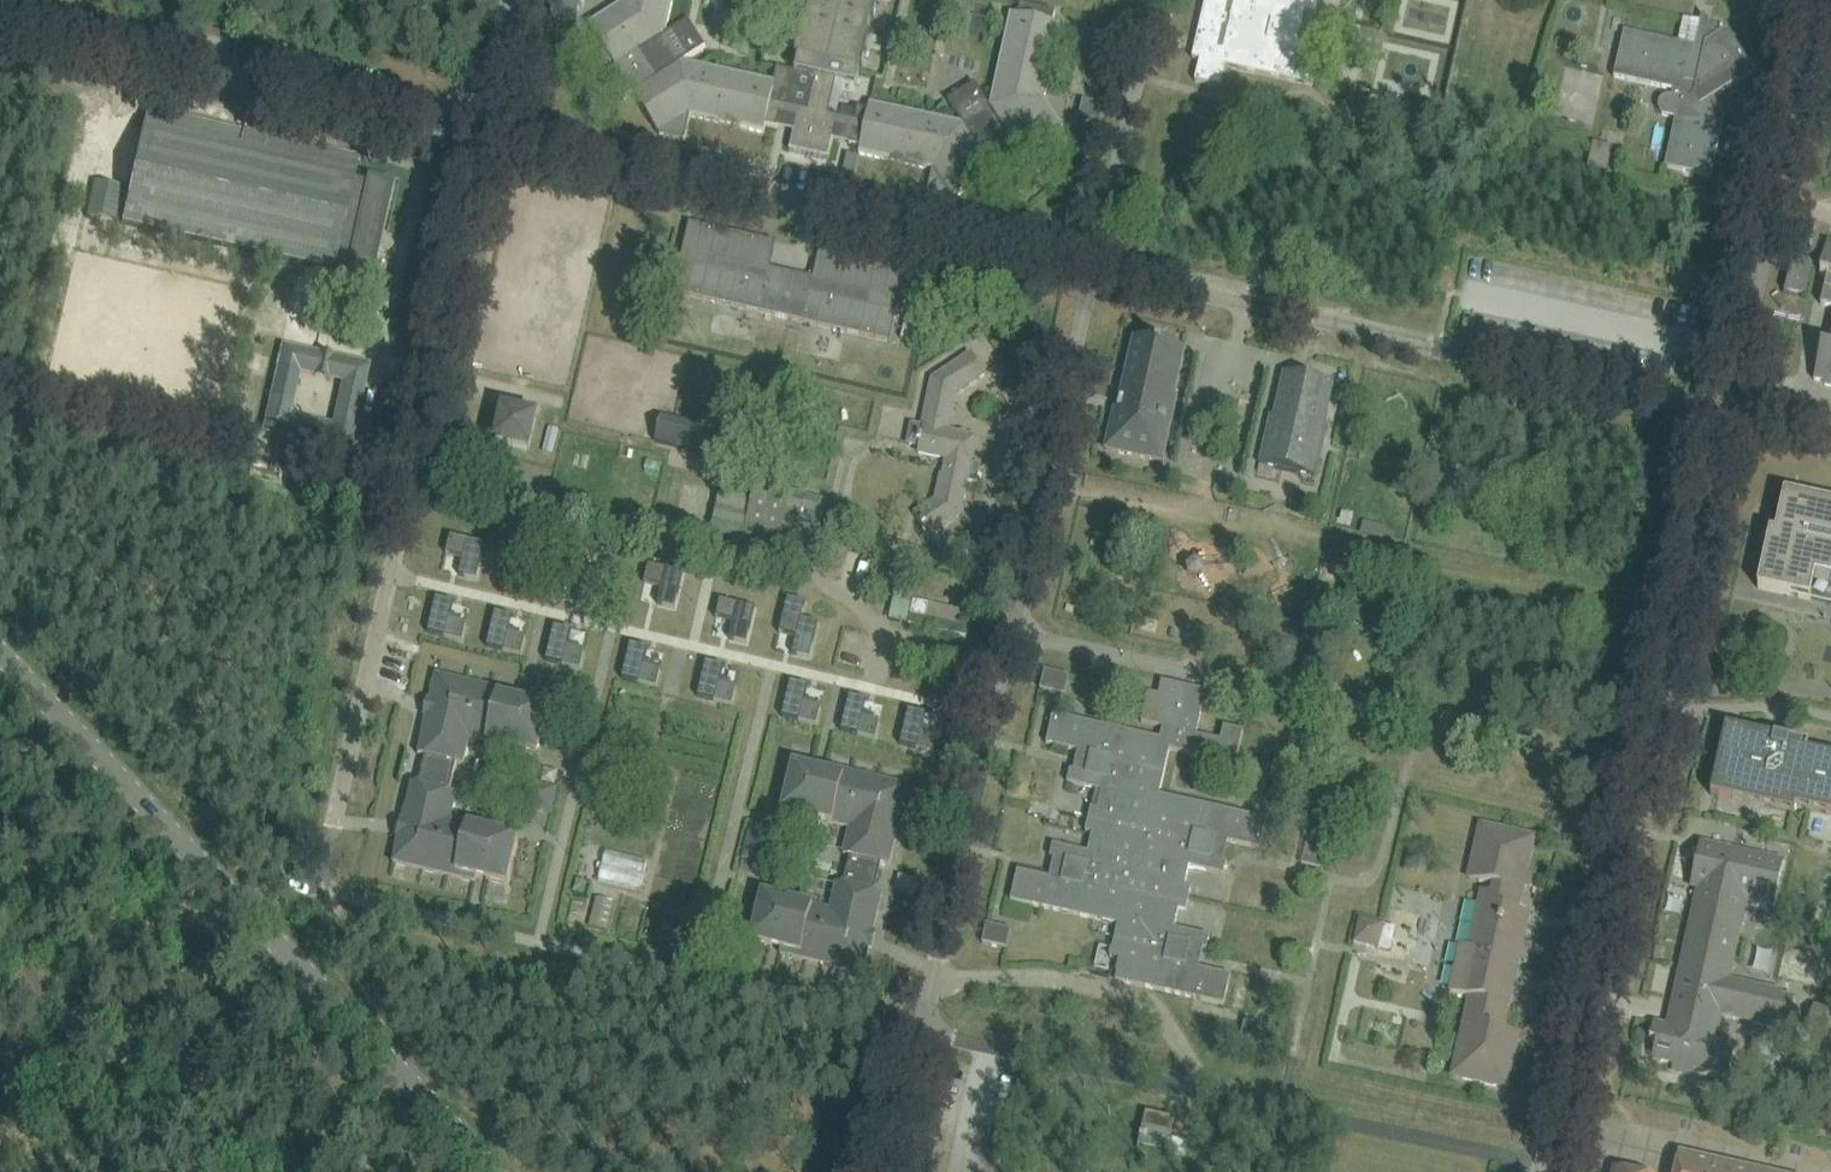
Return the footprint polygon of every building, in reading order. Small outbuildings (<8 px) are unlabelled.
[(551,16),(576,22),(581,0),(555,0),(551,16)] [(588,25),(616,67),(607,72),(609,80),(613,87),(618,94),(624,99),(632,94),(660,136),(683,141),(685,142),(690,117),(764,133),(766,126),(774,90),(775,83),(774,82),(682,62),(706,47),(689,20),(665,35),(673,0),(620,0),(619,5),(588,25)] [(766,126),(776,128),(779,116),(795,119),(788,151),(829,160),(836,128),(863,134),(865,123),(829,115),(836,82),(856,87),(859,72),(862,73),(870,36),(867,36),(870,22),(873,23),(878,0),(808,0),(806,8),(809,9),(806,22),(803,22),(795,58),(798,59),(795,72),(777,68),(774,82),(775,83),(774,90),(766,126)] [(951,13),(965,16),(968,0),(953,0),(951,13)] [(1192,59),(1199,60),(1195,82),(1221,88),(1225,66),(1312,86),(1317,65),(1326,67),(1329,54),(1295,46),(1306,0),(1206,0),(1192,59)] [(863,134),(858,154),(932,170),(927,195),(928,195),(952,201),(994,173),(999,182),(1007,179),(1014,176),(1021,171),(1026,165),(1021,156),(1063,129),(1044,99),(1061,25),(1053,24),(1055,13),(1020,5),(1018,16),(1010,14),(989,107),(974,84),(947,101),(962,124),(870,104),(865,123),(863,134)] [(1694,47),(1623,31),(1613,77),(1674,90),(1672,97),(1669,97),(1668,97),(1665,97),(1663,98),(1662,99),(1660,101),(1659,103),(1659,105),(1659,107),(1659,108),(1659,109),(1659,110),(1661,112),(1661,113),(1662,114),(1664,115),(1665,116),(1675,118),(1664,167),(1710,177),(1724,116),(1723,116),(1712,98),(1753,72),(1726,29),(1701,24),(1703,14),(1702,13),(1694,47)] [(1360,71),(1341,66),(1338,81),(1356,85),(1360,71)] [(1386,95),(1382,114),(1396,117),(1400,98),(1386,95)] [(1083,101),(1079,118),(1101,123),(1105,106),(1083,101)] [(359,158),(147,111),(121,225),(334,272),(336,263),(350,266),(349,270),(370,275),(390,185),(369,180),(368,184),(354,181),(359,158)] [(1592,143),(1587,167),(1607,171),(1612,147),(1592,143)] [(847,154),(842,173),(854,175),(858,157),(847,154)] [(689,223),(673,293),(890,342),(905,272),(819,253),(813,279),(770,269),(776,243),(689,223)] [(1827,242),(1819,275),(1826,277),(1820,305),(1830,307),(1830,243),(1827,242)] [(1828,348),(1821,347),(1813,380),(1825,382),(1824,385),(1830,386),(1830,335),(1828,348)] [(1184,350),(1134,339),(1119,409),(1118,409),(1118,410),(1115,409),(1106,450),(1162,462),(1171,421),(1163,419),(1167,399),(1172,400),(1184,350)] [(268,411),(263,433),(285,438),(328,448),(350,453),(355,431),(365,387),(370,365),(348,360),(334,357),(333,357),(330,372),(328,379),(329,379),(342,382),(343,382),(333,425),(290,416),(300,373),(314,376),(315,376),(316,369),(319,354),(304,350),(282,345),(278,367),(268,411)] [(977,482),(981,465),(970,462),(975,439),(945,433),(948,417),(951,417),(956,392),(985,375),(971,354),(933,380),(926,412),(928,413),(925,429),(923,428),(923,429),(912,426),(909,444),(919,446),(918,453),(948,459),(944,475),(942,474),(937,500),(915,515),(928,536),(959,515),(966,481),(977,483),(978,482),(977,482)] [(1270,415),(1259,464),(1316,478),(1327,428),(1323,427),(1333,384),(1284,372),(1274,416),(1270,415)] [(496,445),(540,454),(548,413),(504,404),(496,445)] [(661,417),(655,442),(706,454),(712,428),(661,417)] [(720,492),(710,536),(759,548),(763,533),(796,541),(806,497),(756,485),(753,500),(720,492)] [(1757,588),(1758,588),(1757,589),(1827,604),(1830,584),(1830,503),(1784,493),(1784,494),(1783,494),(1775,533),(1769,532),(1757,588)] [(463,558),(459,575),(476,579),(485,545),(450,537),(446,554),(463,558)] [(648,566),(644,583),(661,587),(657,604),(674,608),(683,574),(648,566)] [(462,641),(466,624),(449,620),(453,603),(436,599),(428,633),(462,641)] [(796,637),(792,654),(810,658),(818,624),(801,620),(805,603),(787,599),(779,633),(796,637)] [(720,601),(716,619),(732,623),(728,639),(746,644),(754,609),(720,601)] [(914,601),(909,625),(966,638),(968,628),(926,619),(929,605),(914,601)] [(521,655),(525,638),(508,634),(512,617),(495,613),(486,647),(521,655)] [(571,631),(554,627),(546,661),(580,669),(584,652),(567,648),(571,631)] [(647,649),(630,645),(622,679),(656,687),(660,670),(643,666),(647,649)] [(723,667),(706,662),(697,697),(732,705),(736,687),(719,683),(723,667)] [(1045,670),(1044,674),(1040,689),(1065,695),(1069,676),(1045,670)] [(399,835),(392,862),(475,882),(476,877),(507,884),(518,836),(450,820),(456,793),(449,792),(456,763),(463,765),(469,738),(537,754),(549,706),(518,699),(519,694),(436,675),(430,702),(434,703),(431,715),(427,714),(417,754),(425,756),(419,784),(411,783),(401,822),(406,824),(403,836),(399,835)] [(1120,959),(1115,981),(1224,1005),(1231,976),(1194,967),(1199,948),(1207,950),(1210,937),(1174,929),(1178,910),(1186,912),(1191,888),(1184,886),(1189,867),(1224,875),(1227,862),(1219,861),(1223,841),(1260,849),(1266,820),(1159,795),(1169,750),(1225,763),(1226,754),(1238,757),(1243,732),(1223,727),(1220,741),(1196,736),(1206,692),(1161,681),(1161,683),(1168,684),(1165,697),(1148,693),(1141,723),(1163,728),(1160,739),(1053,714),(1046,744),(1082,752),(1078,772),(1070,770),(1067,783),(1102,791),(1098,810),(1091,808),(1085,832),(1092,833),(1088,853),(1053,845),(1050,857),(1058,859),(1054,879),(1017,871),(1010,900),(1118,925),(1110,957),(1120,959)] [(807,687),(790,682),(782,717),(816,725),(820,707),(803,703),(807,687)] [(867,701),(849,696),(841,731),(875,739),(879,721),(863,717),(867,701)] [(926,715),(908,710),(900,745),(934,753),(938,735),(922,731),(926,715)] [(1793,814),(1794,808),(1830,816),(1830,759),(1807,753),(1808,746),(1725,728),(1710,795),(1793,814)] [(763,889),(750,942),(781,949),(780,954),(863,974),(869,946),(865,945),(868,933),(872,934),(882,894),(874,892),(881,864),(889,866),(898,826),(894,825),(897,813),(901,814),(908,786),(825,766),(824,771),(793,764),(780,817),(801,822),(802,817),(850,828),(843,855),(850,857),(843,885),(836,883),(830,910),(783,899),(784,894),(763,889)] [(555,789),(532,784),(526,808),(550,813),(555,789)] [(1521,902),(1535,837),(1480,825),(1470,868),(1479,883),(1495,886),(1493,894),(1481,891),(1469,948),(1460,946),(1450,993),(1469,997),(1451,1077),(1507,1090),(1516,1047),(1507,1032),(1492,1029),(1493,1024),(1505,1026),(1530,914),(1518,912),(1520,902),(1521,902)] [(1307,840),(1302,865),(1321,869),(1326,845),(1307,840)] [(1654,1023),(1649,1042),(1656,1043),(1652,1061),(1667,1064),(1670,1061),(1678,1073),(1687,1075),(1698,1067),(1701,1071),(1714,1074),(1728,1077),(1731,1063),(1733,1055),(1727,1054),(1730,1041),(1716,1038),(1721,1016),(1759,1025),(1774,1028),(1775,1024),(1788,1027),(1794,1000),(1781,997),(1782,992),(1729,981),(1748,899),(1775,906),(1786,860),(1701,840),(1692,880),(1697,889),(1680,969),(1685,970),(1683,978),(1678,1000),(1682,1001),(1676,1030),(1672,1032),(1669,1027),(1654,1023)] [(602,879),(644,889),(651,859),(609,849),(602,879)] [(1384,925),(1359,920),(1354,944),(1378,950),(1384,925)] [(1011,930),(986,924),(982,943),(1007,949),(1011,930)] [(1808,1030),(1830,1035),(1830,1009),(1813,1005),(1808,1030)] [(1174,1119),(1146,1113),(1142,1128),(1171,1134),(1174,1119)] [(1680,1155),(1676,1171),(1753,1171),(1680,1155)]
